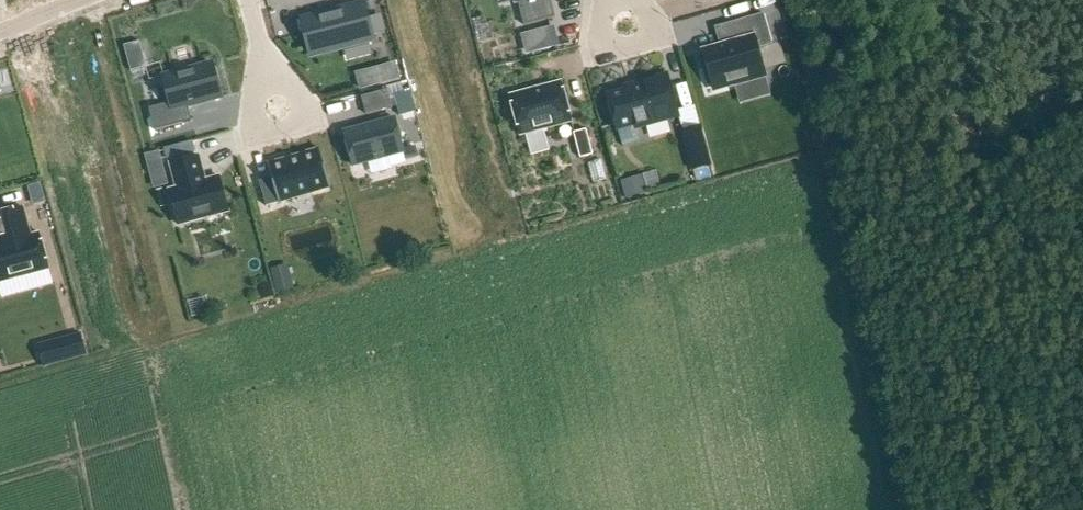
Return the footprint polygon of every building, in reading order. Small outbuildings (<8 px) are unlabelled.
[(525,25),(556,18),(551,0),(516,0),(516,1),(518,0),(525,25)] [(365,6),(301,21),(310,58),(374,42),(365,6)] [(763,15),(715,28),(721,48),(704,53),(708,66),(703,67),(709,86),(713,85),(715,89),(763,75),(756,49),(772,45),(763,15)] [(554,27),(527,34),(532,52),(559,45),(554,27)] [(140,41),(124,46),(131,72),(147,67),(140,41)] [(177,101),(152,108),(158,131),(195,121),(192,107),(225,99),(215,63),(170,75),(177,101)] [(395,64),(359,74),(362,89),(399,79),(395,64)] [(607,96),(617,130),(635,125),(636,130),(651,126),(650,123),(662,120),(663,122),(679,118),(667,75),(635,84),(637,88),(607,96)] [(407,84),(393,88),(399,111),(414,108),(407,84)] [(560,84),(509,97),(519,134),(570,121),(560,84)] [(387,92),(362,99),(366,115),(392,108),(387,92)] [(395,119),(345,133),(354,167),(404,153),(406,161),(417,158),(414,147),(403,150),(395,119)] [(586,131),(573,134),(579,159),(592,156),(586,131)] [(272,177),(259,181),(266,206),(331,187),(319,149),(268,164),(272,177)] [(151,175),(165,171),(160,152),(145,156),(151,175)] [(202,176),(203,176),(198,157),(197,157),(171,164),(178,190),(170,192),(179,224),(228,211),(220,178),(202,184),(200,177),(201,177),(202,176)] [(638,176),(621,181),(622,185),(626,199),(643,194),(647,193),(643,175),(641,176),(638,176)] [(40,184),(29,187),(33,200),(43,197),(40,184)] [(49,269),(39,233),(31,235),(24,208),(0,214),(0,282),(49,269)] [(277,293),(295,288),(289,267),(271,272),(277,293)] [(81,336),(39,347),(44,366),(86,355),(81,336)]
